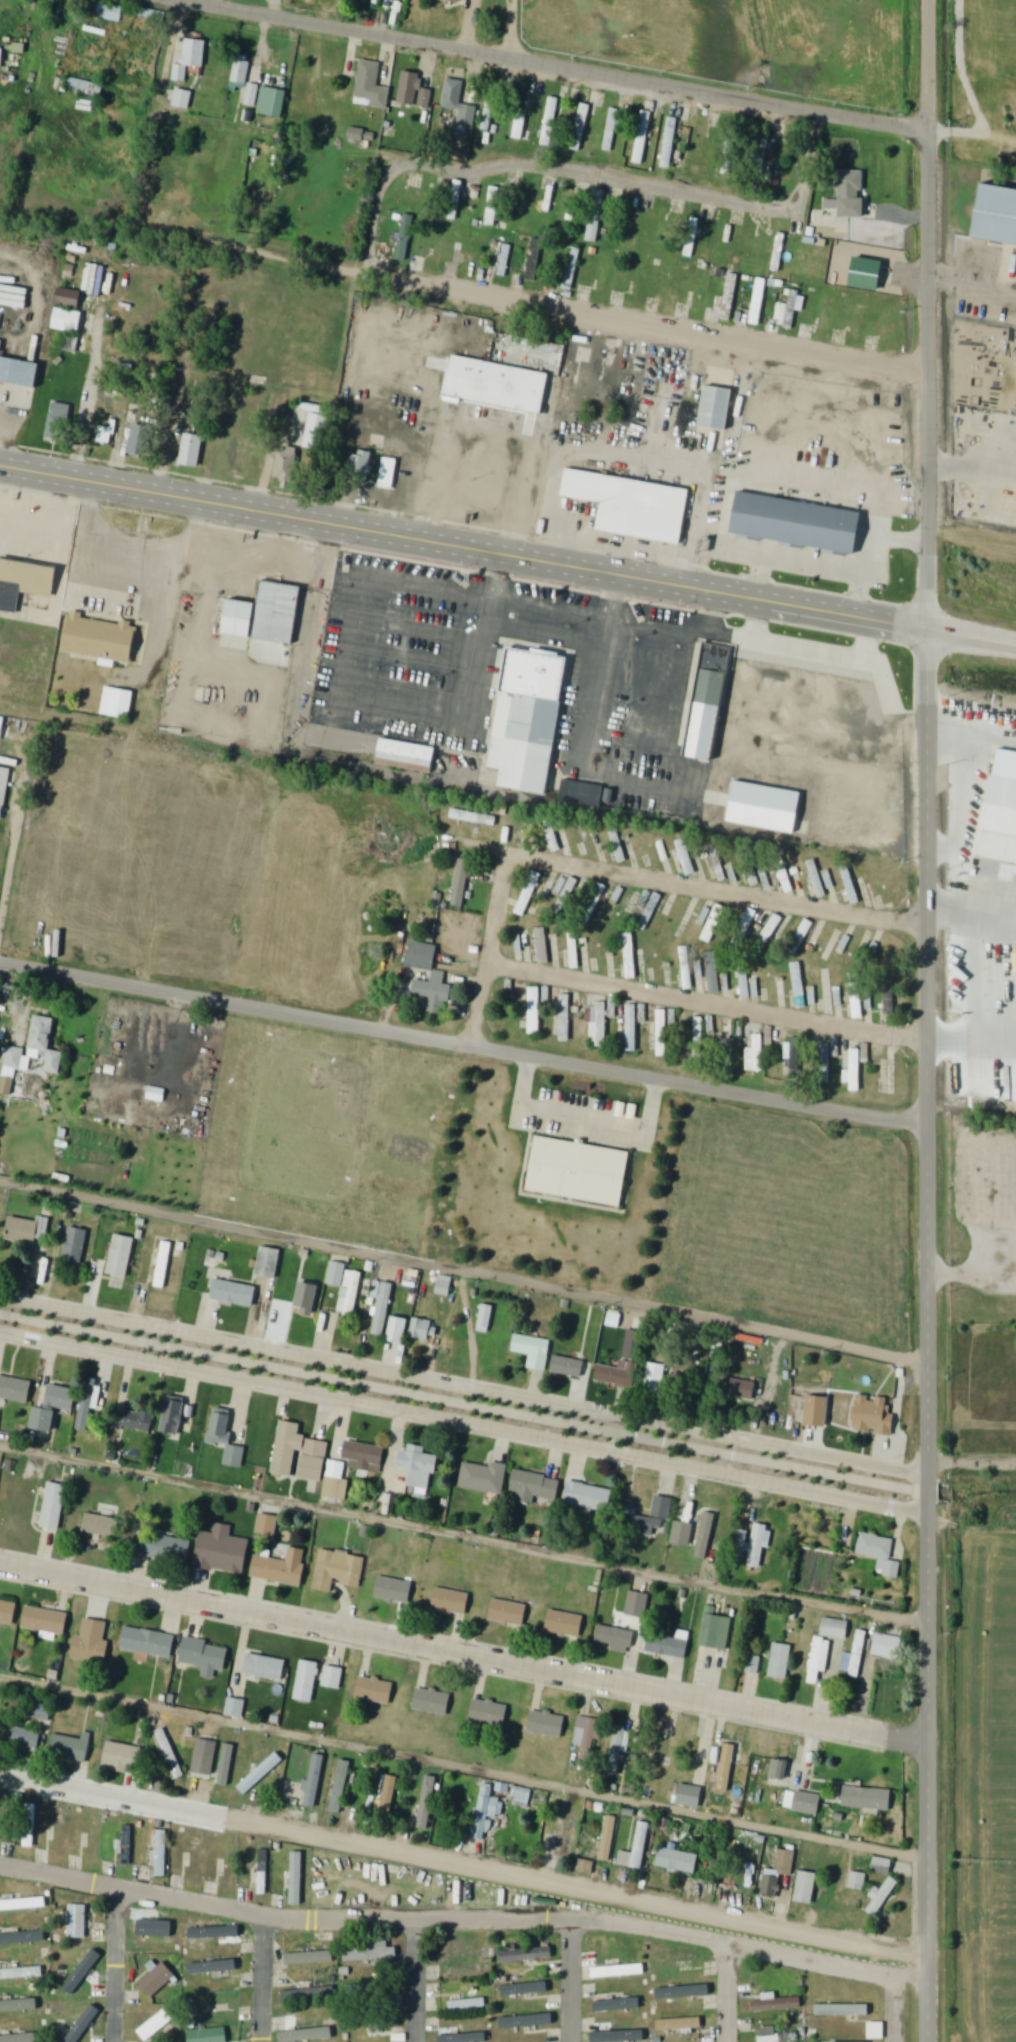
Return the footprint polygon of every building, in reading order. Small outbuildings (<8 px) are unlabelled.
[(96,19),(121,24),(124,8),(100,2),(96,19)] [(189,67),(206,68),(207,41),(186,40),(184,66),(175,65),(173,82),(188,83),(189,67)] [(388,110),(391,89),(378,87),(381,63),(361,61),(355,106),(388,110)] [(250,66),(236,63),(231,88),(245,91),(250,66)] [(430,108),(432,91),(422,89),(424,75),(402,72),(398,104),(430,108)] [(106,88),(72,78),(67,94),(101,104),(106,88)] [(453,110),(452,124),(475,126),(476,107),(462,106),(464,81),(446,80),(444,109),(453,110)] [(249,84),(246,106),(255,107),(259,86),(249,84)] [(262,87),(257,112),(282,117),(287,91),(262,87)] [(492,134),(500,89),(489,87),(481,132),(492,134)] [(177,89),(173,107),(190,110),(193,93),(177,89)] [(559,99),(548,98),(543,145),(554,146),(559,99)] [(583,154),(593,107),(581,104),(571,152),(583,154)] [(534,105),(516,106),(516,141),(527,141),(527,122),(534,122),(534,105)] [(604,152),(614,153),(620,110),(609,109),(604,152)] [(254,112),(245,110),(242,121),(252,123),(254,112)] [(633,164),(643,166),(653,114),(643,112),(633,164)] [(661,169),(672,171),(680,119),(668,117),(661,169)] [(349,139),(374,143),(375,132),(350,129),(349,139)] [(724,176),(735,176),(735,148),(724,148),(724,176)] [(867,219),(867,172),(842,172),(842,203),(832,203),(832,207),(842,207),(842,219),(867,219)] [(970,238),(1015,245),(1015,190),(979,184),(970,238)] [(572,195),(564,194),(559,219),(568,220),(572,195)] [(416,217),(404,215),(395,260),(407,263),(416,217)] [(700,221),(692,219),(685,257),(693,258),(700,221)] [(785,234),(774,234),(773,270),(783,271),(785,234)] [(537,282),(542,240),(531,239),(526,281),(537,282)] [(513,247),(505,245),(496,276),(505,278),(513,247)] [(572,292),(582,250),(571,248),(561,289),(572,292)] [(855,258),(850,285),(879,290),(884,263),(855,258)] [(722,322),(733,323),(739,275),(728,273),(722,322)] [(768,279),(756,278),(749,325),(761,326),(768,279)] [(775,327),(796,329),(798,311),(804,312),(806,293),(791,291),(789,305),(778,303),(775,327)] [(58,333),(91,333),(91,312),(58,312),(58,333)] [(454,353),(548,372),(540,411),(446,393),(454,353)] [(32,387),(0,381),(0,356),(37,363),(32,387)] [(704,385),(698,426),(726,430),(732,389),(704,385)] [(70,405),(50,405),(50,441),(70,441),(70,405)] [(306,449),(326,452),(329,416),(309,414),(306,449)] [(129,453),(149,458),(155,429),(136,424),(129,453)] [(201,469),(206,436),(186,433),(181,466),(201,469)] [(231,468),(250,470),(253,444),(233,442),(231,468)] [(290,449),(273,452),(278,480),(294,478),(290,449)] [(354,451),(350,472),(368,476),(372,455),(354,451)] [(393,491),(398,462),(386,459),(380,489),(393,491)] [(565,469),(560,496),(599,503),(595,527),(679,542),(688,491),(565,469)] [(737,491),(730,532),(853,554),(860,513),(737,491)] [(19,614),(22,593),(55,598),(60,568),(2,560),(0,575),(0,611),(19,614)] [(225,598),(220,634),(290,644),(297,588),(260,583),(257,603),(225,598)] [(64,653),(134,665),(141,626),(123,623),(71,614),(64,653)] [(686,756),(707,642),(728,646),(708,760),(686,756)] [(550,796),(571,659),(510,650),(492,770),(505,772),(502,789),(550,796)] [(105,687),(101,715),(130,720),(135,692),(105,687)] [(380,739),(376,762),(432,771),(435,748),(380,739)] [(0,768),(0,821),(5,822),(12,770),(0,768)] [(989,776),(977,861),(1015,866),(1015,780),(989,776)] [(563,780),(559,800),(597,807),(601,787),(563,780)] [(733,780),(727,820),(794,831),(801,792),(733,780)] [(495,830),(498,820),(453,808),(450,819),(495,830)] [(685,878),(696,875),(688,839),(676,842),(685,878)] [(454,907),(466,908),(470,862),(458,861),(454,907)] [(784,885),(788,883),(783,867),(778,869),(784,885)] [(855,906),(863,903),(850,869),(841,872),(855,906)] [(516,915),(527,919),(542,876),(532,872),(516,915)] [(727,909),(717,904),(700,938),(710,943),(727,909)] [(768,950),(785,918),(775,913),(758,945),(768,950)] [(796,942),(807,946),(815,923),(804,919),(796,942)] [(840,928),(829,923),(811,962),(822,967),(840,928)] [(843,965),(855,969),(870,933),(858,928),(843,965)] [(634,934),(625,934),(626,980),(636,980),(634,934)] [(410,941),(405,966),(431,971),(435,946),(410,941)] [(689,948),(678,949),(685,991),(695,990),(689,948)] [(719,994),(719,952),(708,952),(708,994),(719,994)] [(802,963),(792,964),(797,1009),(807,1008),(802,963)] [(768,966),(768,1004),(777,1004),(777,966),(768,966)] [(741,970),(741,999),(758,999),(758,981),(749,981),(749,970),(741,970)] [(821,1011),(829,1011),(829,972),(821,972),(821,1011)] [(724,976),(724,994),(735,994),(735,976),(724,976)] [(895,1017),(895,980),(884,980),(884,1017),(895,1017)] [(853,1020),(862,1020),(862,981),(853,981),(853,1020)] [(530,1034),(541,1034),(541,988),(530,988),(530,1034)] [(560,1043),(571,1043),(571,995),(560,995),(560,1043)] [(593,1038),(596,1038),(596,1048),(607,1048),(608,1002),(593,1002),(593,1038)] [(627,1005),(627,1052),(637,1052),(637,1005),(627,1005)] [(658,1057),(668,1057),(668,1010),(658,1010),(658,1057)] [(65,1053),(51,1051),(56,1020),(36,1017),(30,1055),(49,1058),(47,1073),(62,1075),(65,1053)] [(694,1058),(703,1058),(703,1018),(694,1018),(694,1058)] [(733,1054),(733,1024),(724,1024),(724,1054),(733,1054)] [(747,1049),(747,1072),(764,1072),(764,1036),(754,1036),(754,1049),(747,1049)] [(5,1069),(22,1071),(25,1049),(7,1048),(5,1069)] [(845,1072),(845,1084),(851,1084),(851,1093),(862,1093),(862,1050),(849,1050),(849,1072),(845,1072)] [(897,1057),(887,1057),(887,1096),(897,1096),(897,1057)] [(534,1136),(524,1190),(619,1207),(629,1153),(534,1136)] [(45,1240),(48,1220),(38,1218),(38,1221),(10,1218),(7,1241),(37,1245),(38,1239),(45,1240)] [(89,1232),(70,1228),(63,1261),(82,1265),(89,1232)] [(114,1235),(106,1274),(127,1278),(135,1240),(114,1235)] [(153,1251),(153,1288),(169,1288),(169,1244),(163,1244),(163,1251),(153,1251)] [(261,1246),(255,1274),(275,1278),(281,1250),(261,1246)] [(362,1273),(347,1271),(348,1265),(330,1262),(327,1287),(341,1289),(338,1315),(356,1318),(362,1273)] [(455,1278),(439,1276),(436,1295),(452,1297),(455,1278)] [(215,1278),(211,1298),(252,1306),(256,1287),(215,1278)] [(394,1284),(374,1281),(371,1299),(377,1300),(372,1336),(385,1338),(394,1284)] [(303,1315),(314,1317),(320,1286),(300,1282),(296,1307),(304,1308),(303,1315)] [(477,1332),(488,1335),(495,1308),(484,1305),(477,1332)] [(432,1347),(441,1328),(418,1318),(409,1337),(432,1347)] [(390,1346),(407,1346),(408,1319),(391,1319),(390,1346)] [(642,1334),(628,1332),(623,1359),(628,1360),(626,1370),(597,1365),(594,1383),(632,1389),(642,1334)] [(512,1354),(530,1357),(528,1371),(546,1373),(551,1342),(515,1336),(512,1354)] [(553,1355),(549,1371),(580,1378),(583,1362),(553,1355)] [(662,1395),(669,1367),(649,1363),(643,1391),(662,1395)] [(28,1404),(32,1383),(0,1377),(0,1399),(28,1404)] [(731,1379),(728,1395),(752,1400),(755,1383),(731,1379)] [(99,1382),(88,1380),(78,1431),(90,1434),(99,1382)] [(893,1437),(896,1400),(858,1397),(855,1434),(893,1437)] [(179,1439),(194,1407),(175,1398),(160,1430),(179,1439)] [(34,1408),(30,1427),(51,1431),(55,1412),(34,1408)] [(154,1415),(119,1410),(117,1428),(152,1433),(154,1415)] [(243,1469),(246,1449),(231,1447),(237,1414),(215,1411),(210,1444),(228,1447),(224,1466),(243,1469)] [(280,1422),(271,1473),(292,1476),(301,1426),(280,1422)] [(305,1439),(298,1476),(321,1481),(329,1444),(305,1439)] [(408,1488),(431,1490),(433,1475),(439,1476),(441,1458),(426,1456),(427,1449),(405,1446),(402,1470),(410,1470),(408,1488)] [(464,1464),(459,1488),(502,1496),(508,1466),(491,1463),(490,1469),(464,1464)] [(562,1480),(516,1472),(512,1493),(520,1494),(518,1504),(534,1507),(536,1497),(558,1501),(562,1480)] [(610,1513),(614,1491),(569,1483),(565,1506),(610,1513)] [(49,1484),(41,1528),(60,1532),(69,1488),(49,1484)] [(655,1495),(651,1516),(670,1519),(674,1499),(655,1495)] [(704,1513),(694,1557),(704,1560),(714,1515),(704,1513)] [(258,1532),(278,1532),(278,1516),(258,1516),(258,1532)] [(120,1517),(85,1517),(85,1536),(120,1536),(120,1517)] [(675,1522),(671,1545),(690,1548),(694,1525),(675,1522)] [(202,1532),(197,1569),(246,1576),(252,1541),(232,1538),(233,1527),(216,1524),(215,1534),(202,1532)] [(762,1571),(766,1550),(769,1550),(773,1528),(754,1525),(752,1533),(739,1531),(736,1550),(750,1552),(747,1568),(762,1571)] [(192,1542),(143,1534),(139,1556),(188,1565),(192,1542)] [(900,1579),(902,1563),(891,1562),(894,1539),(861,1535),(859,1555),(879,1558),(877,1576),(900,1579)] [(309,1551),(289,1548),(287,1562),(256,1557),(252,1580),(303,1588),(309,1551)] [(314,1592),(333,1595),(334,1585),(362,1588),(366,1557),(320,1551),(314,1592)] [(378,1577),(373,1597),(406,1605),(411,1584),(378,1577)] [(434,1588),(430,1607),(464,1614),(468,1595),(434,1588)] [(678,1589),(677,1596),(683,1598),(685,1591),(678,1589)] [(629,1592),(625,1615),(643,1618),(647,1595),(629,1592)] [(492,1598),(487,1618),(522,1625),(527,1606),(492,1598)] [(13,1625),(17,1604),(0,1600),(0,1622),(13,1625)] [(23,1628),(66,1637),(70,1614),(28,1606),(23,1628)] [(705,1606),(698,1646),(724,1650),(730,1620),(714,1617),(716,1608),(705,1606)] [(548,1610),(544,1630),(579,1637),(583,1617),(548,1610)] [(822,1618),(819,1634),(845,1639),(848,1623),(822,1618)] [(110,1642),(105,1642),(108,1622),(85,1619),(82,1637),(76,1636),(73,1660),(107,1664),(110,1642)] [(596,1643),(632,1651),(636,1634),(600,1626),(596,1643)] [(177,1636),(126,1628),(122,1651),(173,1659),(177,1636)] [(691,1633),(678,1632),(677,1639),(648,1635),(646,1654),(688,1660),(691,1633)] [(851,1678),(862,1680),(867,1633),(856,1632),(851,1678)] [(904,1640),(877,1634),(873,1656),(899,1662),(904,1640)] [(204,1668),(202,1677),(215,1680),(217,1670),(226,1672),(231,1648),(185,1640),(180,1664),(204,1668)] [(788,1682),(792,1646),(774,1645),(770,1680),(788,1682)] [(287,1661),(248,1655),(245,1676),(284,1682),(287,1661)] [(300,1660),(293,1697),(312,1701),(319,1664),(300,1660)] [(325,1666),(321,1685),(339,1689),(343,1669),(325,1666)] [(390,1706),(395,1684),(361,1677),(357,1699),(390,1706)] [(453,1695),(418,1688),(414,1710),(448,1717),(453,1695)] [(225,1716),(243,1719),(246,1702),(229,1698),(225,1716)] [(509,1705),(474,1700),(471,1723),(506,1728),(509,1705)] [(567,1717),(533,1711),(529,1734),(563,1740),(567,1717)] [(574,1745),(582,1746),(579,1764),(592,1767),(601,1721),(579,1717),(574,1745)] [(38,1754),(42,1732),(7,1726),(3,1747),(38,1754)] [(634,1731),(620,1726),(607,1762),(622,1767),(634,1731)] [(173,1781),(183,1778),(168,1728),(157,1731),(173,1781)] [(51,1755),(86,1764),(93,1735),(84,1733),(83,1741),(55,1735),(51,1755)] [(668,1738),(656,1737),(650,1772),(662,1774),(668,1738)] [(218,1742),(198,1739),(192,1773),(212,1776),(218,1742)] [(249,1797),(257,1743),(245,1741),(237,1795),(249,1797)] [(716,1790),(729,1793),(738,1746),(725,1743),(716,1790)] [(105,1772),(140,1774),(142,1746),(107,1744),(105,1772)] [(234,1745),(224,1744),(220,1786),(230,1787),(234,1745)] [(325,1756),(314,1754),(306,1806),(317,1808),(325,1756)] [(352,1762),(340,1761),(336,1788),(347,1790),(352,1762)] [(770,1785),(809,1791),(812,1766),(773,1761),(770,1785)] [(392,1818),(398,1777),(387,1775),(380,1817),(392,1818)] [(437,1778),(424,1776),(417,1829),(430,1830),(437,1778)] [(703,1788),(678,1785),(676,1805),(700,1808),(703,1788)] [(893,1789),(845,1788),(844,1808),(892,1810),(893,1789)] [(529,1804),(531,1791),(519,1790),(517,1803),(529,1804)] [(823,1796),(796,1790),(792,1811),(819,1816),(823,1796)] [(66,1854),(66,1814),(55,1814),(55,1854),(66,1854)] [(575,1860),(580,1816),(567,1814),(562,1858),(575,1860)] [(611,1862),(618,1817),(608,1815),(600,1860),(611,1862)] [(619,1866),(644,1870),(650,1823),(639,1821),(634,1853),(621,1851),(619,1866)] [(124,1848),(132,1848),(132,1826),(124,1826),(124,1848)] [(34,1849),(36,1829),(27,1828),(25,1848),(34,1849)] [(157,1877),(168,1877),(168,1831),(157,1831),(157,1877)] [(555,1832),(546,1832),(546,1851),(555,1851),(555,1832)] [(192,1883),(201,1883),(201,1837),(192,1837),(192,1883)] [(236,1842),(226,1842),(226,1889),(236,1889),(236,1842)] [(697,1874),(700,1854),(660,1848),(657,1868),(697,1874)] [(792,1876),(796,1852),(780,1849),(776,1871),(767,1869),(763,1897),(779,1900),(784,1874),(792,1876)] [(269,1850),(259,1850),(259,1894),(269,1894),(269,1850)] [(303,1852),(291,1852),(291,1906),(303,1906),(303,1852)] [(755,1853),(740,1853),(740,1881),(755,1881),(755,1853)] [(890,1874),(893,1861),(876,1858),(873,1871),(890,1874)] [(578,1873),(593,1875),(594,1862),(580,1860),(578,1873)] [(814,1905),(819,1874),(801,1871),(796,1902),(814,1905)] [(849,1889),(865,1892),(868,1874),(852,1872),(849,1889)] [(867,1912),(880,1919),(901,1882),(892,1877),(884,1890),(876,1886),(870,1898),(874,1900),(867,1912)] [(30,1901),(1,1901),(1,1910),(30,1910),(30,1901)] [(87,1906),(69,1906),(69,1939),(87,1939),(87,1906)] [(40,1944),(40,1934),(0,1934),(0,1944),(40,1944)] [(398,1958),(398,1948),(389,1948),(388,1938),(355,1941),(356,1951),(345,1952),(346,1962),(398,1958)] [(554,1958),(552,1945),(536,1947),(538,1959),(554,1958)] [(526,1949),(498,1951),(499,1963),(527,1962),(526,1949)] [(335,1964),(334,1953),(286,1954),(286,1964),(335,1964)] [(72,1997),(97,1966),(89,1960),(64,1991),(72,1997)] [(191,1975),(237,1970),(236,1961),(190,1965),(191,1975)] [(177,1977),(165,1963),(141,1983),(153,1997),(177,1977)] [(491,1977),(491,1965),(437,1966),(437,1978),(491,1977)] [(643,1977),(643,1966),(592,1967),(592,1978),(643,1977)] [(0,1969),(0,1979),(44,1979),(44,1969),(0,1969)] [(346,1985),(346,2001),(383,2000),(383,1985),(346,1985)] [(282,1991),(283,2001),(336,1998),(335,1989),(282,1991)] [(753,1997),(755,2014),(803,2008),(802,1998),(777,2001),(777,1995),(753,1997)] [(197,1997),(197,2006),(226,2006),(226,1997),(197,1997)] [(450,2002),(451,2012),(488,2010),(487,1999),(450,2002)] [(631,2002),(596,2002),(596,2011),(631,2011),(631,2002)] [(870,2006),(816,2006),(816,2016),(870,2016),(870,2006)] [(92,2009),(63,2041),(77,2041),(100,2016),(92,2009)] [(145,2041),(150,2041),(174,2020),(164,2009),(137,2033),(145,2041)] [(869,2039),(885,2039),(885,2023),(869,2023),(869,2039)] [(228,2030),(188,2032),(188,2041),(229,2041),(228,2030)] [(314,2041),(324,2041),(330,2041),(329,2032),(313,2033),(314,2041)] [(797,2032),(759,2039),(760,2041),(791,2041),(799,2040),(797,2032)]
